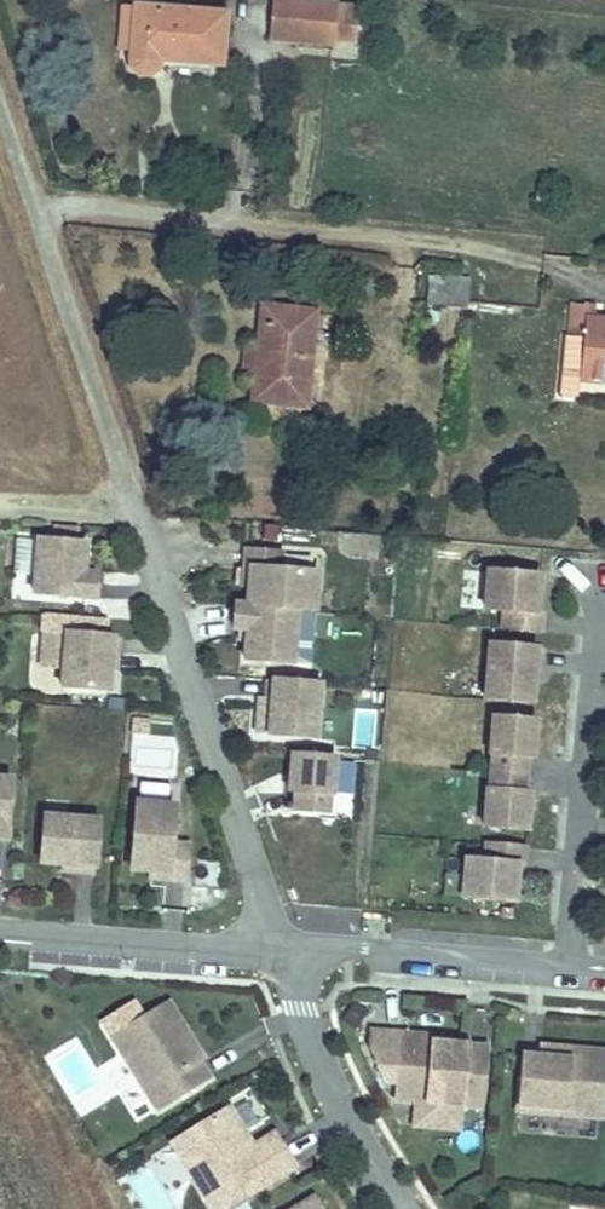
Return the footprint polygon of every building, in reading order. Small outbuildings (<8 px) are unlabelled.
[(279,3),(277,39),(338,43),(338,38),(356,39),(358,8),(279,3)] [(141,11),(137,61),(141,70),(144,74),(149,77),(155,78),(159,76),(164,73),(169,61),(225,67),(229,19),(141,11)] [(471,317),(474,284),(455,283),(453,316),(471,317)] [(571,346),(586,348),(581,390),(604,393),(604,326),(591,325),(592,312),(574,310),(571,346)] [(264,313),(256,406),(314,412),(321,317),(264,313)] [(95,584),(87,583),(88,572),(90,553),(42,549),(37,603),(99,608),(101,585),(95,584)] [(314,621),(317,584),(280,580),(281,564),(246,561),(245,579),(251,579),(247,615),(297,620),(314,621)] [(95,584),(96,572),(88,572),(87,583),(95,584)] [(535,621),(538,585),(487,581),(484,618),(502,620),(501,636),(539,639),(540,622),(535,621)] [(292,674),(297,620),(247,615),(236,614),(234,639),(247,640),(245,670),(292,674)] [(112,701),(114,680),(117,646),(70,642),(65,696),(112,701)] [(121,681),(125,648),(117,646),(114,680),(121,681)] [(532,691),(535,658),(489,653),(484,708),(531,712),(532,691)] [(538,691),(540,658),(535,658),(532,691),(538,691)] [(316,748),(320,694),(274,691),(269,744),(316,748)] [(531,766),(534,730),(492,726),(490,763),(492,763),(490,781),(523,784),(525,765),(531,766)] [(332,803),(334,769),(292,765),(289,801),(296,801),(294,819),(327,822),(329,803),(332,803)] [(11,779),(0,778),(0,840),(6,841),(11,779)] [(526,839),(528,802),(522,801),(523,784),(490,781),(489,799),(486,799),(483,834),(526,839)] [(139,785),(139,799),(167,799),(167,785),(139,785)] [(171,842),(175,804),(137,801),(132,865),(150,867),(168,869),(167,878),(185,880),(189,843),(171,842)] [(95,866),(99,820),(45,816),(41,862),(62,864),(95,866)] [(515,902),(519,866),(524,866),(525,848),(487,845),(485,861),(467,860),(464,897),(515,902)] [(94,874),(95,866),(62,864),(61,872),(94,874)] [(167,878),(168,869),(150,867),(148,877),(167,878)] [(211,1083),(202,1067),(185,1042),(190,1039),(172,1009),(116,1044),(160,1114),(211,1083)] [(481,1107),(486,1047),(468,1045),(437,1042),(437,1037),(372,1032),(370,1046),(387,1082),(397,1083),(396,1100),(414,1101),(412,1127),(461,1131),(463,1106),(481,1107)] [(468,1045),(468,1040),(437,1037),(437,1042),(468,1045)] [(206,1065),(190,1039),(185,1042),(202,1067),(206,1065)] [(573,1053),(573,1048),(542,1045),(541,1051),(573,1053)] [(51,1063),(78,1103),(102,1087),(75,1047),(51,1063)] [(604,1091),(604,1051),(573,1048),(573,1053),(541,1051),(523,1049),(519,1110),(602,1117),(604,1091)] [(277,1139),(256,1152),(232,1113),(183,1143),(204,1178),(196,1182),(213,1208),(237,1208),(297,1172),(277,1139)] [(204,1178),(183,1143),(175,1147),(196,1182),(204,1178)]
